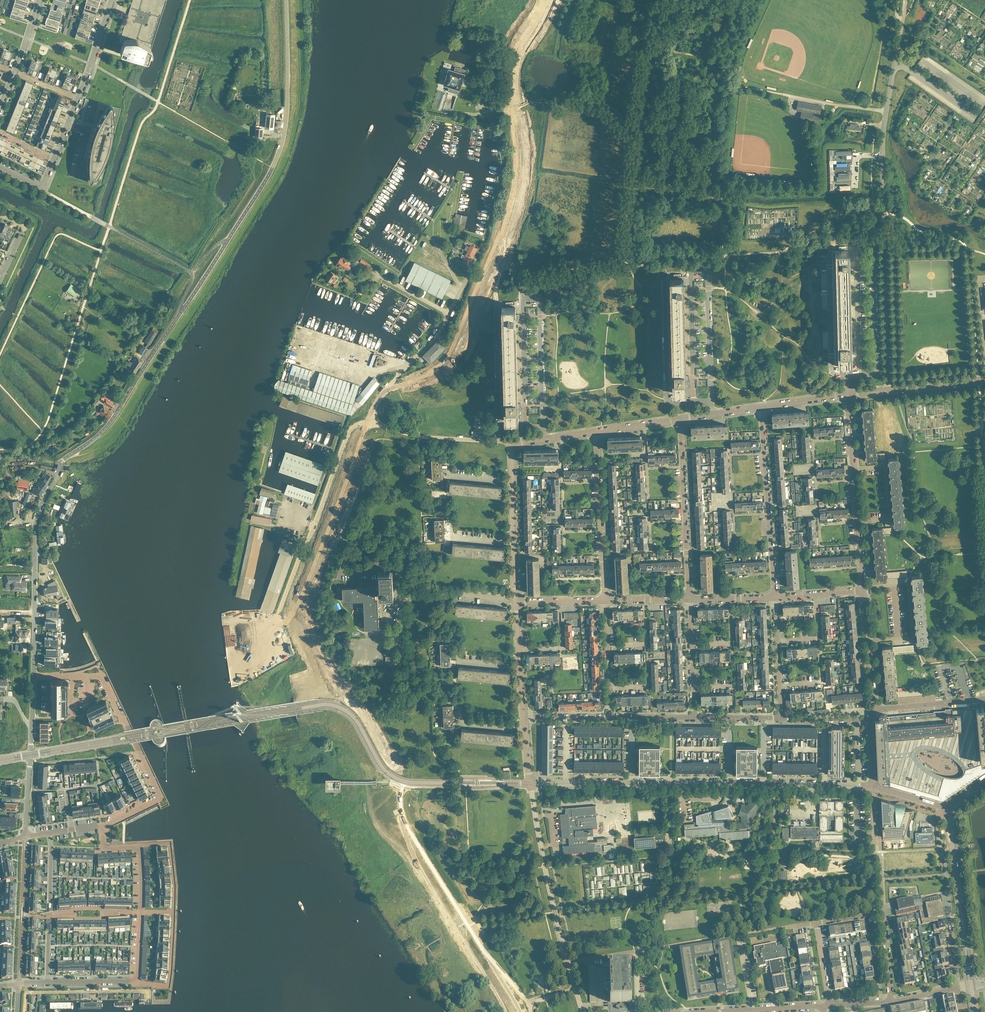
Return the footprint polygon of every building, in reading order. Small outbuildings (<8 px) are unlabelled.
[(66,2),(59,0),(53,0),(51,6),(63,10),(66,2)] [(96,12),(99,4),(86,0),(84,8),(96,12)] [(166,0),(133,0),(119,43),(122,44),(123,42),(123,41),(124,41),(124,40),(125,40),(126,40),(133,39),(134,39),(135,39),(136,39),(137,40),(138,40),(149,47),(150,48),(150,49),(151,49),(151,50),(150,50),(166,0)] [(24,14),(27,6),(14,2),(12,10),(24,14)] [(61,17),(63,10),(51,6),(49,13),(61,17)] [(94,19),(96,12),(84,8),(82,15),(94,19)] [(23,18),(24,14),(12,10),(9,17),(28,23),(29,20),(23,18)] [(59,24),(61,17),(49,13),(46,21),(59,24)] [(92,27),(94,19),(82,15),(79,23),(92,27)] [(56,32),(59,24),(46,21),(45,25),(39,23),(38,26),(56,32)] [(89,34),(92,27),(79,23),(77,30),(89,34)] [(88,38),(89,34),(77,30),(75,38),(93,44),(94,40),(88,38)] [(150,48),(149,47),(138,40),(137,40),(136,39),(135,39),(134,39),(133,39),(126,40),(125,40),(124,40),(124,41),(123,41),(123,42),(122,44),(120,52),(131,56),(131,55),(136,56),(136,57),(138,58),(146,60),(147,60),(148,59),(150,50),(151,50),(151,49),(150,49),(150,48)] [(8,51),(3,49),(2,49),(0,53),(1,54),(0,57),(0,62),(3,63),(8,51)] [(12,58),(14,54),(13,53),(8,51),(3,63),(8,65),(11,58),(12,58)] [(31,74),(36,62),(31,60),(31,61),(30,60),(28,65),(29,65),(26,72),(31,74)] [(40,69),(42,65),(41,65),(41,64),(36,62),(31,74),(36,76),(39,69),(40,69)] [(447,91),(458,94),(459,90),(460,91),(465,73),(464,73),(466,69),(455,66),(454,70),(448,68),(443,85),(449,87),(447,91)] [(49,81),(54,69),(49,67),(49,68),(48,67),(46,72),(47,72),(44,79),(49,81)] [(58,76),(59,72),(59,71),(54,69),(49,81),(54,83),(57,76),(58,76)] [(67,89),(72,76),(67,74),(66,75),(65,75),(64,79),(65,79),(62,87),(67,89)] [(75,84),(77,79),(76,79),(76,78),(72,76),(67,89),(71,91),(74,83),(75,84)] [(64,102),(66,97),(57,93),(55,98),(64,102)] [(62,107),(64,102),(55,98),(53,103),(62,107)] [(934,108),(932,100),(928,101),(927,98),(920,101),(923,111),(934,108)] [(819,120),(821,106),(803,102),(803,103),(798,102),(796,110),(801,111),(800,121),(818,124),(819,120)] [(61,111),(62,107),(53,103),(51,108),(61,111)] [(100,185),(112,139),(120,108),(99,103),(79,179),(100,185)] [(59,116),(61,111),(51,108),(49,112),(59,116)] [(57,121),(59,116),(49,112),(47,117),(57,121)] [(55,126),(57,121),(47,117),(45,122),(55,126)] [(281,127),(282,122),(275,121),(275,120),(268,120),(267,128),(275,128),(275,126),(281,127)] [(55,126),(45,122),(43,121),(41,126),(53,130),(55,126)] [(862,128),(858,128),(858,126),(850,125),(850,127),(846,127),(845,131),(862,133),(862,128)] [(51,135),(53,130),(41,126),(39,131),(51,135)] [(49,140),(51,135),(39,131),(37,135),(40,136),(49,140)] [(47,145),(49,140),(40,136),(38,141),(47,145)] [(6,152),(11,143),(6,141),(2,150),(6,152)] [(45,150),(47,145),(38,141),(36,146),(45,150)] [(11,155),(16,145),(11,143),(6,152),(11,155)] [(15,157),(20,148),(16,145),(11,155),(15,157)] [(20,159),(25,150),(20,148),(15,157),(20,159)] [(25,162),(29,152),(25,150),(20,159),(25,162)] [(29,164),(34,154),(29,152),(25,162),(29,164)] [(34,166),(38,157),(34,154),(29,164),(34,166)] [(38,168),(43,159),(38,157),(34,166),(38,168)] [(44,171),(48,161),(43,159),(38,168),(44,171)] [(9,225),(5,224),(4,226),(1,225),(0,228),(0,236),(3,237),(9,225)] [(8,241),(13,231),(11,230),(12,227),(9,225),(3,237),(9,240),(8,241)] [(473,257),(477,249),(470,245),(469,247),(466,245),(464,249),(467,251),(466,253),(473,257)] [(849,308),(848,268),(848,251),(836,251),(837,309),(849,308)] [(469,265),(473,257),(466,253),(465,256),(462,255),(461,257),(464,258),(462,261),(469,265)] [(348,263),(349,261),(347,259),(347,258),(343,255),(341,258),(340,259),(339,259),(337,261),(338,262),(335,265),(339,268),(341,266),(344,268),(345,267),(349,270),(350,267),(347,265),(348,263)] [(373,267),(361,259),(359,262),(372,270),(373,267)] [(415,262),(414,264),(406,279),(442,297),(451,280),(415,262)] [(337,273),(335,275),(331,272),(328,275),(327,275),(326,277),(327,278),(326,278),(333,283),(337,278),(339,280),(341,278),(342,276),(340,275),(337,273)] [(684,336),(683,312),(683,292),(686,292),(686,286),(682,287),(682,279),(671,279),(672,336),(684,336)] [(78,289),(71,284),(66,292),(73,297),(78,289)] [(516,364),(515,340),(515,320),(519,320),(519,314),(515,314),(514,307),(503,307),(504,364),(516,364)] [(850,365),(850,341),(849,308),(837,309),(839,366),(850,365)] [(144,356),(148,349),(147,349),(157,333),(151,329),(143,343),(146,345),(145,347),(143,346),(139,353),(144,356)] [(685,376),(684,361),(684,336),(672,336),(673,393),(685,393),(685,381),(689,381),(689,375),(685,376)] [(427,366),(446,347),(439,340),(422,357),(427,362),(425,364),(427,366)] [(135,375),(144,361),(135,356),(131,363),(129,362),(127,365),(129,366),(127,370),(135,375)] [(355,398),(359,385),(320,372),(313,391),(306,389),(312,371),(293,364),(287,382),(278,380),(275,389),(284,392),(338,410),(350,414),(352,415),(360,407),(368,400),(367,399),(380,383),(373,378),(360,394),(357,399),(355,398)] [(517,404),(517,397),(516,364),(504,364),(506,421),(517,421),(517,409),(521,409),(521,404),(517,404)] [(109,401),(112,396),(107,392),(101,401),(103,402),(112,408),(114,405),(109,401)] [(113,412),(103,405),(99,412),(109,418),(113,412)] [(873,426),(872,409),(865,409),(864,409),(862,410),(863,417),(861,417),(862,419),(862,420),(863,420),(864,427),(873,426)] [(808,423),(808,412),(790,413),(791,424),(808,423)] [(791,424),(790,413),(772,414),(773,425),(791,424)] [(709,436),(709,425),(691,426),(691,437),(709,436)] [(727,435),(727,425),(709,425),(709,436),(727,435)] [(875,443),(874,435),(873,426),(864,427),(864,434),(863,434),(863,437),(864,437),(865,444),(875,443)] [(643,444),(643,443),(642,443),(642,439),(642,437),(625,438),(625,450),(626,450),(638,449),(642,449),(642,444),(643,444)] [(625,450),(625,438),(607,439),(608,450),(625,450)] [(876,453),(875,443),(865,444),(866,451),(864,451),(865,453),(865,454),(866,454),(866,461),(868,461),(869,461),(876,460),(876,453)] [(541,463),(541,451),(525,451),(524,451),(524,463),(541,463)] [(559,458),(559,456),(558,457),(558,453),(558,451),(541,451),(541,463),(555,462),(558,462),(558,458),(559,458)] [(324,465),(286,452),(279,471),(317,485),(324,465)] [(900,475),(898,458),(891,458),(890,458),(890,459),(888,459),(889,464),(889,466),(889,468),(890,476),(900,475)] [(47,485),(53,477),(45,472),(39,482),(46,487),(47,485)] [(27,491),(28,482),(29,476),(27,476),(27,475),(22,475),(20,475),(16,475),(15,480),(18,481),(16,496),(22,497),(23,490),(27,491)] [(901,492),(900,475),(890,476),(890,483),(891,485),(891,493),(901,492)] [(40,497),(46,487),(39,482),(38,483),(37,483),(31,492),(34,494),(35,493),(40,497)] [(466,494),(467,483),(450,482),(449,493),(466,494)] [(77,497),(82,485),(77,483),(72,495),(77,497)] [(483,496),(484,485),(467,483),(466,494),(483,496)] [(288,484),(285,491),(313,501),(316,494),(288,484)] [(501,493),(501,487),(484,485),(483,496),(500,498),(501,494),(502,494),(502,493),(501,493)] [(273,492),(273,491),(262,488),(260,492),(272,496),(272,495),(274,496),(275,493),(273,492)] [(903,509),(902,501),(901,492),(891,493),(892,500),(892,502),(893,510),(903,509)] [(27,493),(23,503),(28,505),(32,495),(27,493)] [(779,507),(785,507),(785,505),(789,505),(788,499),(779,500),(779,505),(779,507)] [(64,522),(72,501),(68,500),(59,520),(64,522)] [(559,508),(559,503),(552,503),(551,503),(551,511),(557,510),(557,509),(560,509),(560,508),(559,508)] [(270,516),(276,517),(279,505),(273,504),(270,516)] [(904,526),(903,509),(893,510),(893,517),(893,519),(894,521),(894,527),(896,527),(897,527),(904,526)] [(252,516),(251,522),(270,526),(272,520),(252,516)] [(64,548),(61,523),(56,523),(59,548),(64,548)] [(560,533),(560,527),(560,526),(557,527),(556,525),(551,525),(551,533),(560,533)] [(263,530),(251,528),(240,580),(236,596),(249,599),(252,583),(254,583),(254,581),(253,581),(263,530)] [(884,545),(883,534),(882,528),(875,528),(874,528),(872,528),(873,536),(871,536),(872,538),(872,539),(873,539),(874,546),(884,545)] [(296,543),(283,539),(278,553),(280,554),(261,607),(272,611),(291,557),(296,543)] [(469,556),(470,545),(453,544),(452,555),(469,556)] [(486,558),(487,547),(470,545),(469,556),(486,558)] [(885,562),(884,553),(884,545),(874,546),(874,553),(873,553),(873,555),(873,556),(874,556),(875,563),(885,562)] [(504,555),(504,549),(487,547),(486,558),(503,560),(504,556),(505,555),(504,555)] [(787,569),(797,568),(797,560),(796,551),(785,552),(785,553),(785,555),(786,560),(786,562),(787,569)] [(701,573),(712,572),(711,560),(711,554),(700,555),(701,560),(701,565),(701,573)] [(616,574),(627,573),(627,568),(627,556),(622,556),(621,556),(615,557),(615,560),(616,574)] [(539,576),(539,571),(539,560),(539,559),(534,559),(534,558),(533,559),(527,559),(527,560),(527,576),(539,576)] [(886,572),(885,562),(875,563),(876,570),(874,570),(874,572),(874,573),(876,572),(876,580),(878,580),(879,580),(879,579),(886,579),(886,578),(887,578),(886,572)] [(799,586),(797,568),(787,569),(787,576),(788,584),(788,586),(788,587),(799,586)] [(377,627),(376,600),(375,600),(375,594),(379,594),(379,596),(393,595),(391,572),(379,572),(380,587),(379,587),(379,588),(375,588),(375,587),(344,589),(344,600),(365,599),(366,628),(377,627)] [(713,590),(712,572),(701,573),(701,580),(702,590),(713,590)] [(628,591),(627,573),(616,574),(617,591),(628,591)] [(21,581),(21,577),(7,576),(7,580),(6,580),(6,583),(7,583),(7,585),(10,585),(10,586),(12,586),(12,590),(26,590),(26,581),(21,581)] [(540,593),(539,585),(539,576),(527,576),(528,594),(540,593)] [(923,593),(922,584),(921,576),(914,576),(913,576),(911,576),(912,582),(912,584),(912,586),(913,594),(923,593)] [(44,596),(55,594),(56,596),(62,594),(57,583),(52,586),(50,582),(47,584),(48,587),(43,588),(44,596)] [(924,610),(923,593),(913,594),(913,601),(914,603),(914,611),(924,610)] [(847,610),(854,609),(854,603),(851,603),(851,599),(846,600),(846,603),(847,610)] [(472,617),(473,606),(456,604),(455,615),(472,617)] [(489,618),(490,607),(473,606),(472,617),(489,618)] [(507,615),(507,609),(500,608),(497,608),(490,607),(489,618),(506,620),(507,616),(508,616),(508,615),(507,615)] [(46,611),(46,618),(58,618),(58,609),(51,609),(46,611)] [(926,627),(924,610),(914,611),(915,618),(915,620),(916,628),(926,627)] [(253,612),(246,613),(248,625),(256,624),(253,612)] [(258,630),(270,626),(267,615),(255,618),(258,630)] [(45,623),(45,627),(46,627),(56,627),(56,623),(58,623),(58,618),(46,618),(45,618),(45,623)] [(927,644),(926,627),(916,628),(916,635),(916,637),(917,639),(917,645),(922,644),(927,644)] [(29,642),(30,632),(30,631),(15,631),(15,642),(21,642),(21,644),(24,644),(24,642),(29,642)] [(44,637),(44,643),(45,644),(45,645),(56,646),(56,644),(58,644),(58,637),(56,637),(45,637),(44,637)] [(44,645),(44,654),(46,654),(57,654),(57,649),(55,649),(55,648),(55,646),(57,646),(56,646),(45,645),(44,645)] [(894,664),(893,655),(893,653),(892,647),(892,646),(885,647),(884,647),(882,647),(883,655),(881,655),(882,657),(882,658),(883,657),(884,665),(894,664)] [(44,656),(44,665),(55,665),(55,662),(57,662),(57,656),(44,656)] [(407,667),(407,660),(404,660),(404,656),(386,657),(386,668),(407,667)] [(895,681),(894,664),(884,665),(884,672),(883,672),(883,674),(885,674),(885,682),(895,681)] [(475,680),(476,669),(469,668),(466,668),(459,667),(458,678),(475,680)] [(492,682),(493,671),(476,669),(475,680),(492,682)] [(510,678),(510,672),(493,671),(492,682),(509,683),(510,679),(511,678),(510,678)] [(852,676),(852,679),(849,679),(850,684),(858,683),(858,681),(860,681),(860,675),(852,676)] [(68,681),(63,681),(60,681),(60,680),(51,680),(51,681),(51,684),(51,690),(51,693),(51,701),(51,710),(51,713),(51,714),(60,714),(60,713),(63,713),(68,713),(68,685),(68,682),(68,681)] [(896,690),(895,681),(885,682),(886,688),(884,689),(885,691),(886,691),(887,699),(888,698),(888,699),(889,698),(897,698),(897,697),(896,691),(896,690)] [(592,684),(593,689),(591,689),(591,691),(597,691),(597,689),(599,689),(599,683),(592,684)] [(832,703),(838,703),(837,695),(835,695),(834,692),(833,692),(833,689),(828,689),(828,696),(831,696),(832,703)] [(792,701),(796,701),(795,692),(790,692),(790,691),(790,694),(787,694),(788,700),(785,700),(786,708),(792,707),(792,701)] [(679,707),(684,707),(684,700),(683,696),(683,692),(674,693),(674,695),(678,695),(678,699),(677,699),(677,709),(679,709),(679,707)] [(647,695),(647,694),(646,694),(646,695),(642,695),(642,704),(647,704),(647,705),(647,701),(650,701),(650,695),(647,695)] [(740,698),(740,704),(743,704),(743,707),(750,706),(749,700),(743,700),(743,698),(740,698)] [(108,707),(106,701),(102,703),(96,706),(94,707),(89,709),(86,710),(89,717),(90,716),(93,722),(92,722),(95,729),(97,728),(98,727),(104,724),(105,724),(114,719),(111,713),(110,714),(107,708),(109,708),(109,707),(108,707)] [(939,796),(940,792),(944,778),(942,778),(940,777),(937,776),(934,775),(931,773),(928,772),(926,770),(923,768),(920,766),(919,764),(918,763),(916,761),(915,760),(914,758),(914,757),(913,755),(913,754),(913,753),(914,751),(914,750),(915,749),(917,748),(920,747),(922,746),(925,746),(926,746),(927,746),(928,746),(931,747),(933,747),(934,747),(936,748),(939,749),(941,750),(943,750),(946,752),(950,754),(953,756),(955,757),(957,759),(958,760),(960,761),(961,763),(962,764),(963,766),(964,767),(965,770),(975,767),(984,763),(984,710),(983,710),(983,707),(952,710),(945,710),(934,711),(934,712),(928,713),(886,716),(886,714),(879,715),(879,720),(875,720),(876,756),(878,781),(890,785),(890,782),(939,796)] [(246,710),(234,712),(237,727),(249,725),(246,710)] [(453,721),(444,722),(441,722),(442,728),(450,727),(451,734),(457,735),(458,728),(453,727),(454,727),(453,721)] [(833,775),(844,775),(844,757),(842,757),(842,726),(831,726),(831,728),(828,728),(828,730),(831,730),(830,757),(829,757),(829,766),(827,766),(827,773),(830,773),(830,775),(833,775)] [(478,742),(479,731),(462,730),(461,740),(478,742)] [(495,744),(496,733),(479,731),(478,742),(495,744)] [(513,740),(513,734),(506,733),(503,733),(496,733),(495,744),(512,745),(513,741),(513,740)] [(660,753),(660,751),(660,748),(660,746),(639,746),(639,748),(639,751),(639,753),(639,757),(639,763),(639,766),(639,774),(642,774),(643,774),(647,774),(651,774),(656,774),(659,774),(660,774),(660,766),(660,763),(660,758),(660,753)] [(736,758),(736,764),(736,767),(736,775),(739,775),(744,775),(748,775),(753,775),(756,775),(757,775),(757,767),(757,764),(757,758),(757,754),(757,752),(757,749),(757,747),(736,746),(736,748),(736,749),(736,752),(736,754),(736,758)] [(120,759),(122,764),(131,760),(129,755),(120,759)] [(125,769),(133,765),(131,760),(122,764),(125,769)] [(944,778),(940,792),(939,796),(890,782),(890,785),(942,800),(984,771),(984,763),(975,767),(965,770),(965,773),(964,775),(962,777),(959,779),(955,780),(951,780),(944,778)] [(127,774),(136,770),(133,765),(125,769),(127,774)] [(130,779),(138,775),(136,770),(127,774),(130,779)] [(132,784),(141,780),(138,775),(130,779),(132,784)] [(341,783),(341,781),(341,777),(326,776),(326,788),(341,788),(341,784),(341,783)] [(12,786),(13,779),(5,780),(5,786),(8,786),(7,795),(18,796),(18,786),(12,786)] [(134,789),(143,785),(141,780),(132,784),(134,789)] [(137,794),(145,790),(143,785),(134,789),(137,794)] [(148,795),(145,790),(137,794),(134,795),(137,800),(148,795)] [(180,813),(169,790),(165,793),(175,815),(180,813)] [(39,792),(39,794),(37,795),(38,800),(47,799),(49,799),(48,793),(45,793),(45,792),(39,792)] [(120,795),(116,797),(120,805),(125,803),(120,795)] [(112,799),(116,808),(120,805),(116,797),(112,799)] [(4,809),(17,810),(17,802),(10,802),(11,799),(2,798),(2,804),(4,804),(4,809)] [(107,801),(111,810),(116,808),(112,799),(107,801)] [(751,837),(752,830),(748,830),(748,828),(748,827),(751,827),(753,821),(752,819),(752,818),(754,818),(755,812),(754,811),(755,810),(757,809),(759,803),(755,799),(750,802),(749,804),(744,806),(742,806),(739,814),(741,815),(742,818),(740,825),(739,828),(728,829),(727,824),(728,824),(724,824),(724,822),(728,822),(728,817),(727,817),(732,816),(728,806),(696,815),(696,824),(698,824),(698,826),(694,826),(694,824),(684,824),(684,827),(684,829),(685,837),(716,835),(716,834),(719,834),(720,837),(720,840),(724,840),(726,840),(726,839),(729,839),(735,839),(749,838),(751,837)] [(903,836),(912,810),(903,810),(904,809),(894,806),(894,803),(881,799),(882,825),(884,825),(884,828),(882,828),(883,837),(903,836)] [(820,831),(820,834),(819,834),(819,842),(843,842),(843,834),(842,834),(842,831),(843,831),(843,815),(842,815),(842,810),(843,810),(843,801),(835,801),(828,801),(828,800),(820,800),(820,810),(821,810),(821,812),(820,812),(820,813),(820,815),(819,815),(819,831),(820,831)] [(111,810),(107,801),(102,803),(103,809),(105,808),(107,812),(111,810)] [(593,835),(593,829),(597,828),(596,816),(596,813),(595,806),(596,805),(568,808),(566,807),(565,811),(565,814),(560,814),(562,838),(569,837),(569,845),(563,846),(564,854),(595,851),(594,843),(588,844),(588,842),(587,836),(593,835)] [(15,818),(12,818),(12,813),(10,813),(9,817),(1,817),(1,826),(6,827),(6,828),(12,828),(12,827),(14,827),(15,818)] [(52,815),(40,816),(41,822),(46,821),(47,823),(46,823),(46,824),(53,823),(53,822),(52,815)] [(818,828),(818,826),(791,826),(791,838),(818,838),(818,829),(818,828)] [(934,842),(933,831),(932,832),(932,827),(922,828),(922,832),(917,832),(915,832),(916,843),(934,842)] [(666,845),(666,838),(665,833),(654,834),(654,832),(635,833),(635,837),(634,837),(635,848),(636,848),(654,846),(655,846),(666,845)] [(678,837),(678,852),(700,851),(700,845),(690,845),(690,842),(684,843),(684,840),(681,840),(681,837),(678,837)] [(597,841),(588,842),(588,844),(594,843),(595,851),(598,851),(598,854),(608,854),(608,850),(611,850),(610,844),(607,844),(607,838),(596,838),(597,841)] [(32,847),(31,856),(42,856),(43,853),(40,852),(41,847),(36,847),(36,846),(35,846),(35,847),(32,847)] [(42,860),(42,856),(31,856),(31,865),(34,865),(34,866),(35,866),(35,865),(40,865),(40,860),(42,860)] [(601,877),(601,869),(593,869),(593,877),(601,877)] [(31,871),(30,880),(41,880),(42,877),(40,877),(40,871),(35,871),(35,870),(34,870),(34,871),(31,871)] [(15,879),(14,873),(2,875),(3,881),(6,880),(6,882),(10,882),(10,879),(15,879)] [(600,890),(600,883),(596,883),(596,878),(594,878),(594,882),(588,882),(588,890),(594,890),(600,890)] [(41,884),(41,880),(30,880),(30,889),(33,889),(33,890),(34,890),(34,889),(38,889),(38,884),(41,884)] [(16,891),(16,885),(10,885),(10,882),(6,882),(6,885),(5,890),(16,891)] [(30,895),(29,904),(37,904),(38,904),(38,899),(41,899),(41,895),(30,895)] [(943,916),(942,910),(940,903),(942,902),(940,895),(925,899),(924,895),(920,896),(921,900),(913,901),(914,907),(918,906),(919,910),(921,918),(921,920),(922,924),(938,921),(937,917),(943,916)] [(914,907),(913,901),(921,900),(920,896),(896,901),(897,904),(894,905),(896,915),(919,910),(918,906),(914,907)] [(65,909),(64,899),(64,898),(63,898),(58,899),(59,905),(57,905),(57,910),(65,909)] [(29,913),(40,914),(40,910),(37,909),(37,904),(29,904),(29,913)] [(898,926),(908,924),(909,924),(908,920),(914,919),(914,915),(907,916),(907,918),(896,920),(898,926)] [(28,919),(28,928),(31,929),(32,929),(38,929),(38,923),(40,923),(40,919),(28,919)] [(867,931),(866,926),(865,926),(864,922),(859,923),(860,932),(867,931)] [(942,930),(945,929),(944,923),(933,926),(934,934),(941,933),(943,933),(942,930)] [(28,933),(27,943),(39,943),(39,939),(37,939),(37,934),(32,934),(32,933),(31,933),(31,934),(28,933)] [(942,936),(941,933),(934,934),(933,935),(934,943),(946,941),(945,936),(942,936)] [(11,939),(0,939),(0,945),(3,945),(3,947),(7,947),(8,945),(11,945),(11,939)] [(934,952),(940,951),(939,948),(947,947),(946,941),(934,943),(935,949),(933,949),(933,953),(934,952)] [(730,951),(730,948),(729,942),(718,944),(720,953),(730,951)] [(39,947),(39,943),(27,943),(27,952),(30,952),(30,953),(31,953),(31,952),(37,952),(37,947),(39,947)] [(715,945),(690,948),(692,958),(716,954),(715,945)] [(13,956),(13,950),(7,950),(7,947),(3,947),(3,950),(2,949),(1,955),(13,956)] [(692,958),(690,948),(681,950),(683,962),(692,961),(692,958)] [(732,960),(730,952),(730,951),(720,953),(721,962),(732,960)] [(943,954),(943,951),(940,951),(934,952),(936,961),(947,959),(946,953),(943,954)] [(27,957),(26,966),(38,967),(38,963),(34,963),(35,957),(31,957),(30,957),(27,957)] [(782,959),(765,962),(766,966),(766,967),(770,966),(772,976),(775,993),(781,992),(788,990),(782,959)] [(935,970),(941,969),(941,966),(948,964),(947,959),(936,961),(937,966),(934,967),(935,970)] [(733,969),(732,960),(721,962),(723,971),(733,969)] [(694,972),(692,961),(683,962),(685,974),(694,972)] [(38,970),(38,967),(26,966),(26,974),(26,975),(29,976),(30,976),(31,976),(35,976),(35,970),(38,970)] [(631,1002),(630,980),(630,966),(610,966),(611,1002),(620,1002),(620,1004),(619,1004),(618,1005),(617,1006),(616,1006),(616,1007),(617,1008),(618,1009),(619,1009),(620,1009),(622,1009),(623,1009),(625,1008),(626,1008),(626,1007),(626,1006),(625,1005),(624,1005),(622,1004),(622,1002),(631,1002)] [(735,978),(733,969),(723,971),(724,980),(735,978)] [(941,969),(935,970),(936,973),(937,979),(949,977),(948,971),(942,972),(941,969)] [(12,977),(12,972),(1,971),(1,972),(2,972),(2,979),(12,977)] [(696,984),(694,972),(685,974),(687,986),(696,984)] [(736,978),(735,978),(724,980),(725,983),(726,991),(726,992),(738,990),(736,978)] [(875,983),(875,978),(865,980),(866,986),(872,985),(871,984),(875,983)] [(904,985),(912,984),(912,985),(912,986),(916,985),(915,983),(916,983),(915,978),(903,980),(904,985)] [(726,991),(725,983),(715,985),(716,993),(719,992),(726,991)] [(698,996),(696,984),(687,986),(689,998),(698,996)] [(716,993),(715,985),(715,984),(700,987),(701,996),(716,993)] [(814,992),(813,987),(804,989),(805,995),(810,994),(810,993),(814,992)] [(955,1000),(954,994),(949,995),(949,996),(942,998),(943,1003),(955,1000)]
